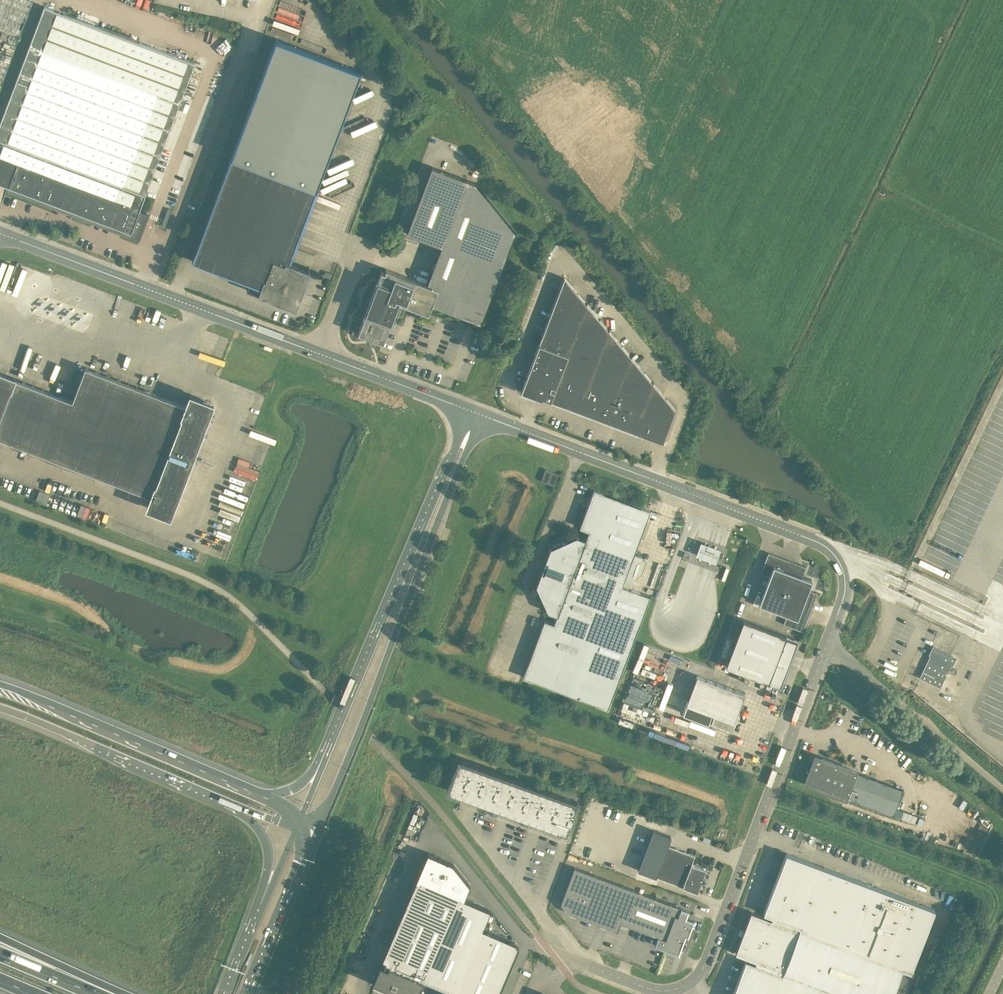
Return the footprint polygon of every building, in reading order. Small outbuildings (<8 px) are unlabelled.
[(138,234),(146,212),(139,209),(194,63),(44,7),(0,123),(0,182),(138,234)] [(231,156),(192,260),(262,287),(263,287),(261,290),(260,293),(289,304),(298,300),(309,272),(306,270),(288,264),(316,188),(359,71),(275,39),(231,156)] [(381,271),(358,333),(383,343),(396,308),(401,310),(403,304),(429,313),(432,305),(482,324),(517,232),(477,182),(432,165),(407,233),(442,246),(427,284),(386,269),(385,272),(381,271)] [(643,436),(643,435),(663,443),(675,409),(564,277),(521,391),(542,399),(543,398),(642,435),(642,436),(643,436)] [(211,404),(191,396),(188,406),(85,366),(72,400),(0,372),(0,438),(153,496),(149,506),(169,513),(191,456),(211,404)] [(558,474),(545,469),(541,481),(554,486),(558,474)] [(523,677),(603,707),(608,709),(635,637),(650,596),(623,585),(651,510),(644,508),(594,489),(590,499),(579,527),(589,531),(586,539),(576,536),(550,547),(542,571),(536,585),(548,611),(557,615),(554,623),(544,620),(539,634),(523,677)] [(46,505),(50,495),(39,491),(36,501),(46,505)] [(701,540),(696,553),(715,561),(720,547),(701,540)] [(761,572),(770,576),(759,603),(787,614),(783,624),(803,631),(805,625),(817,593),(808,589),(812,580),(803,576),(806,567),(769,553),(761,572)] [(743,619),(725,666),(768,682),(769,682),(780,686),(797,641),(785,637),(786,635),(743,619)] [(924,668),(920,677),(940,687),(944,679),(947,671),(949,668),(951,664),(953,659),(949,657),(933,649),(929,647),(925,656),(920,666),(924,668)] [(737,713),(745,693),(697,675),(683,713),(708,722),(711,713),(715,714),(711,724),(732,732),(739,714),(737,713)] [(822,758),(818,768),(810,769),(808,769),(806,768),(809,771),(805,783),(846,798),(894,815),(903,790),(856,772),(856,771),(822,758)] [(463,794),(474,764),(459,759),(448,789),(459,793),(463,794)] [(463,794),(478,799),(489,769),(474,764),(463,794)] [(492,805),(503,775),(489,769),(478,799),(492,805)] [(492,805),(507,810),(518,780),(503,775),(492,805)] [(533,785),(518,780),(507,810),(522,815),(533,785)] [(537,821),(547,791),(533,785),(522,815),(537,821)] [(551,826),(562,796),(547,791),(537,821),(551,826)] [(562,796),(551,826),(566,831),(577,801),(562,796)] [(639,870),(697,892),(701,881),(702,882),(704,876),(703,876),(706,869),(692,863),(695,855),(667,845),(670,837),(596,809),(581,848),(639,870)] [(371,975),(375,976),(372,982),(399,993),(423,993),(429,981),(444,987),(441,993),(497,993),(500,988),(501,988),(503,982),(502,982),(505,975),(506,975),(510,966),(513,960),(512,960),(515,953),(518,946),(515,942),(511,940),(483,928),(488,916),(487,916),(490,909),(481,905),(481,906),(473,902),(474,902),(465,898),(470,884),(455,864),(428,852),(423,863),(415,882),(416,882),(412,889),(412,890),(409,898),(408,898),(406,903),(403,910),(402,913),(401,912),(400,917),(397,924),(396,927),(395,927),(392,934),(393,934),(391,937),(392,937),(389,944),(388,944),(386,949),(383,957),(382,957),(382,958),(385,960),(383,965),(380,964),(375,976),(372,974),(371,975)] [(902,969),(911,972),(935,909),(795,856),(786,853),(763,913),(773,917),(772,919),(762,916),(751,911),(744,930),(743,932),(742,934),(735,953),(747,957),(756,961),(755,963),(746,960),(733,993),(892,993),(902,969)] [(685,918),(688,910),(686,909),(688,906),(681,903),(679,907),(574,867),(561,903),(568,912),(617,931),(621,922),(658,936),(655,944),(664,948),(678,953),(685,934),(683,933),(684,928),(689,930),(693,921),(685,918)]
